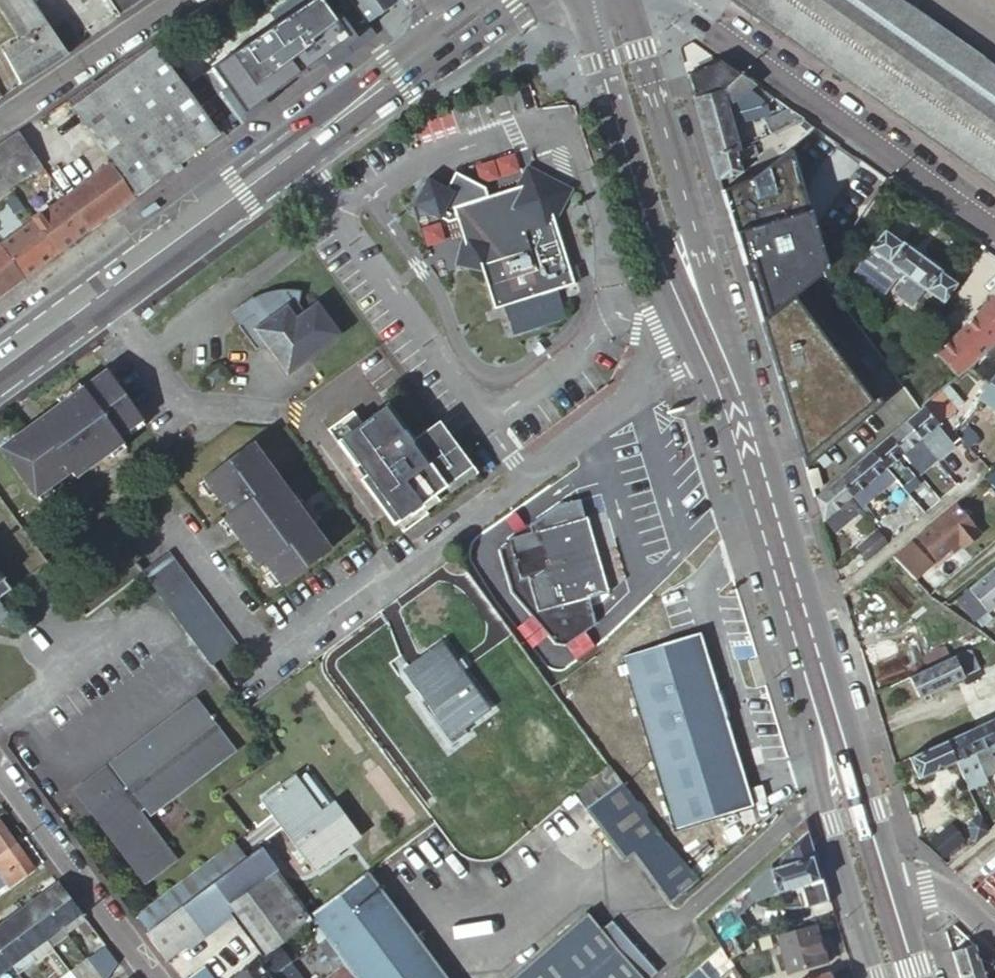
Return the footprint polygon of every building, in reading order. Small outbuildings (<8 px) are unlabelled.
[(20,36),(41,21),(26,0),(0,0),(0,8),(20,36)] [(115,15),(138,0),(105,0),(115,15)] [(310,0),(288,0),(269,13),(276,23),(310,0)] [(392,0),(323,0),(334,15),(329,19),(343,38),(393,2),(392,0)] [(994,188),(994,74),(892,0),(732,0),(994,188)] [(64,52),(79,41),(62,17),(46,28),(64,52)] [(1,51),(18,82),(64,52),(46,28),(41,21),(20,36),(20,37),(1,51)] [(174,54),(186,45),(178,35),(167,44),(174,54)] [(167,68),(148,44),(63,101),(107,164),(62,197),(85,229),(215,132),(181,87),(167,68)] [(188,53),(167,68),(181,87),(203,73),(188,53)] [(692,98),(710,161),(736,154),(738,153),(727,117),(731,115),(734,126),(759,119),(766,110),(746,96),(753,87),(716,61),(686,79),(692,98)] [(203,73),(181,87),(215,132),(251,105),(243,93),(236,98),(239,103),(230,110),(203,73)] [(769,135),(799,119),(784,109),(762,122),(769,135)] [(0,144),(0,192),(36,166),(14,134),(0,144)] [(736,154),(738,163),(754,157),(750,146),(738,153),(736,154)] [(764,172),(776,158),(769,150),(755,161),(764,172)] [(719,191),(759,325),(797,295),(823,274),(786,153),(776,158),(764,172),(757,179),(719,191)] [(714,173),(717,183),(742,175),(738,163),(736,154),(710,161),(714,173)] [(484,177),(496,173),(492,160),(479,164),(484,177)] [(570,280),(562,257),(551,220),(559,205),(569,184),(549,175),(522,162),(512,183),(487,191),(486,185),(457,170),(448,186),(429,176),(415,204),(449,220),(454,218),(460,235),(453,262),(478,268),(490,305),(505,301),(515,334),(566,319),(556,285),(570,280)] [(85,229),(62,197),(0,243),(0,292),(85,229)] [(897,273),(922,290),(942,304),(956,285),(882,232),(868,253),(897,273)] [(879,298),(884,292),(897,273),(868,253),(850,278),(879,298)] [(838,275),(827,268),(823,274),(834,282),(838,275)] [(909,309),(922,290),(897,273),(884,292),(909,309)] [(255,299),(254,297),(246,303),(254,315),(239,326),(257,350),(267,344),(288,373),(340,336),(332,325),(327,316),(326,317),(318,306),(306,314),(300,305),(302,292),(296,290),(294,290),(290,289),(282,290),(272,292),(266,294),(259,297),(255,299)] [(884,409),(797,295),(759,325),(803,470),(884,409)] [(939,357),(958,379),(986,355),(994,347),(994,296),(939,357)] [(254,315),(246,303),(231,314),(239,326),(254,315)] [(986,355),(993,365),(994,363),(994,347),(986,355)] [(985,362),(983,366),(980,363),(973,372),(988,383),(994,388),(994,369),(985,362)] [(0,449),(0,454),(34,499),(68,473),(72,479),(120,443),(116,437),(140,419),(104,371),(0,449)] [(217,372),(206,381),(212,389),(223,380),(217,372)] [(947,389),(951,385),(940,372),(932,379),(943,392),(947,389)] [(937,397),(943,392),(932,379),(915,393),(926,406),(937,397)] [(988,383),(977,400),(994,413),(994,388),(988,383)] [(961,406),(947,389),(943,392),(937,397),(951,414),(961,406)] [(951,414),(937,397),(926,406),(905,424),(934,461),(949,450),(933,430),(951,414)] [(353,412),(328,430),(362,478),(358,481),(391,527),(395,524),(402,534),(428,516),(421,506),(471,470),(439,424),(413,442),(387,406),(362,424),(353,412)] [(918,475),(934,461),(905,424),(888,439),(902,456),(918,475)] [(892,465),(902,456),(888,439),(871,453),(885,471),(892,465)] [(252,446),(204,482),(230,517),(225,521),(260,569),(266,565),(283,589),(331,553),(252,446)] [(885,471),(871,453),(853,468),(876,496),(892,482),(884,472),(885,471)] [(892,465),(885,471),(899,488),(911,478),(904,470),(899,474),(892,465)] [(835,483),(858,510),(876,496),(853,468),(835,483)] [(816,470),(805,473),(811,493),(823,489),(816,470)] [(994,492),(994,471),(986,477),(984,480),(994,492)] [(813,501),(820,526),(823,524),(831,534),(858,510),(835,483),(813,501)] [(537,617),(609,595),(607,588),(604,589),(601,577),(578,500),(556,507),(526,529),(529,536),(506,543),(517,584),(526,582),(537,617)] [(914,540),(934,562),(956,543),(960,549),(976,535),(953,507),(914,540)] [(863,563),(885,544),(874,531),(852,549),(863,563)] [(911,542),(893,558),(914,584),(933,567),(911,542)] [(169,553),(145,572),(213,664),(238,646),(169,553)] [(953,598),(971,619),(982,610),(983,611),(994,601),(994,589),(982,574),(953,598)] [(982,610),(971,619),(977,626),(988,618),(983,611),(982,610)] [(673,828),(749,805),(696,633),(621,656),(673,828)] [(438,707),(457,732),(487,709),(438,642),(400,669),(425,702),(434,695),(440,704),(438,707)] [(919,660),(924,671),(947,660),(942,649),(919,660)] [(976,667),(967,650),(947,660),(924,671),(907,680),(918,702),(963,680),(960,675),(976,667)] [(960,675),(963,680),(966,687),(982,679),(976,667),(960,675)] [(80,785),(97,808),(93,811),(126,855),(130,852),(153,879),(179,858),(143,812),(168,792),(173,797),(220,760),(216,754),(232,742),(198,698),(189,704),(180,712),(167,724),(152,740),(143,751),(138,757),(135,754),(115,768),(128,785),(124,789),(107,766),(80,785)] [(956,710),(964,724),(978,717),(971,702),(956,710)] [(985,725),(994,748),(994,720),(985,725)] [(985,725),(965,734),(974,755),(978,764),(982,772),(992,768),(994,772),(994,748),(985,725)] [(974,755),(965,734),(943,744),(953,764),(966,792),(986,782),(984,777),(982,772),(978,764),(974,755)] [(953,764),(943,744),(908,761),(917,781),(953,764)] [(317,813),(330,803),(304,768),(294,775),(303,789),(301,791),(317,813)] [(992,768),(982,772),(984,777),(994,772),(992,768)] [(612,773),(577,799),(582,805),(585,810),(620,784),(612,773)] [(353,835),(330,803),(317,813),(301,791),(303,789),(294,775),(262,798),(312,865),(353,835)] [(684,870),(620,784),(585,810),(617,855),(628,848),(634,855),(669,904),(693,884),(684,870)] [(582,805),(577,799),(562,811),(567,817),(582,805)] [(974,844),(987,834),(976,813),(962,824),(963,831),(974,844)] [(17,844),(0,820),(0,857),(17,844)] [(798,845),(810,834),(806,822),(790,836),(798,845)] [(830,902),(810,834),(798,845),(744,892),(755,904),(795,891),(804,889),(805,893),(810,909),(830,902)] [(933,857),(945,868),(969,849),(959,836),(933,857)] [(17,844),(0,857),(0,882),(4,879),(10,887),(35,868),(17,844)] [(244,860),(232,844),(140,914),(151,929),(244,860)] [(151,929),(146,933),(167,960),(234,911),(265,953),(283,939),(312,916),(311,915),(261,847),(244,860),(151,929)] [(623,863),(634,855),(628,848),(617,855),(623,863)] [(368,876),(366,873),(311,915),(312,916),(346,962),(357,977),(443,977),(368,876)] [(0,882),(0,890),(2,893),(10,887),(4,879),(0,882)] [(81,913),(58,882),(46,891),(39,896),(62,927),(81,913)] [(755,904),(744,892),(708,923),(724,951),(730,962),(742,955),(737,947),(738,947),(751,942),(754,942),(738,917),(755,904)] [(62,927),(39,896),(22,909),(45,940),(62,927)] [(45,940),(22,909),(5,921),(5,922),(27,952),(30,950),(45,940)] [(654,977),(609,924),(598,933),(585,917),(515,977),(653,977),(654,977)] [(27,952),(5,922),(0,925),(0,952),(10,965),(27,952)] [(831,965),(819,929),(781,940),(792,977),(831,965)] [(121,967),(98,937),(79,951),(87,961),(99,977),(107,977),(121,967)] [(232,977),(271,977),(288,966),(293,961),(297,958),(283,939),(265,953),(232,977)] [(751,942),(738,947),(753,971),(763,965),(751,942)] [(994,977),(994,967),(983,956),(978,962),(973,948),(950,954),(958,977),(994,977)] [(724,951),(700,971),(706,977),(712,977),(730,962),(724,951)] [(10,965),(0,952),(0,972),(10,965)] [(87,961),(70,974),(73,977),(99,977),(87,961)] [(346,962),(325,977),(357,977),(346,962)] [(288,966),(271,977),(297,977),(288,966)]
